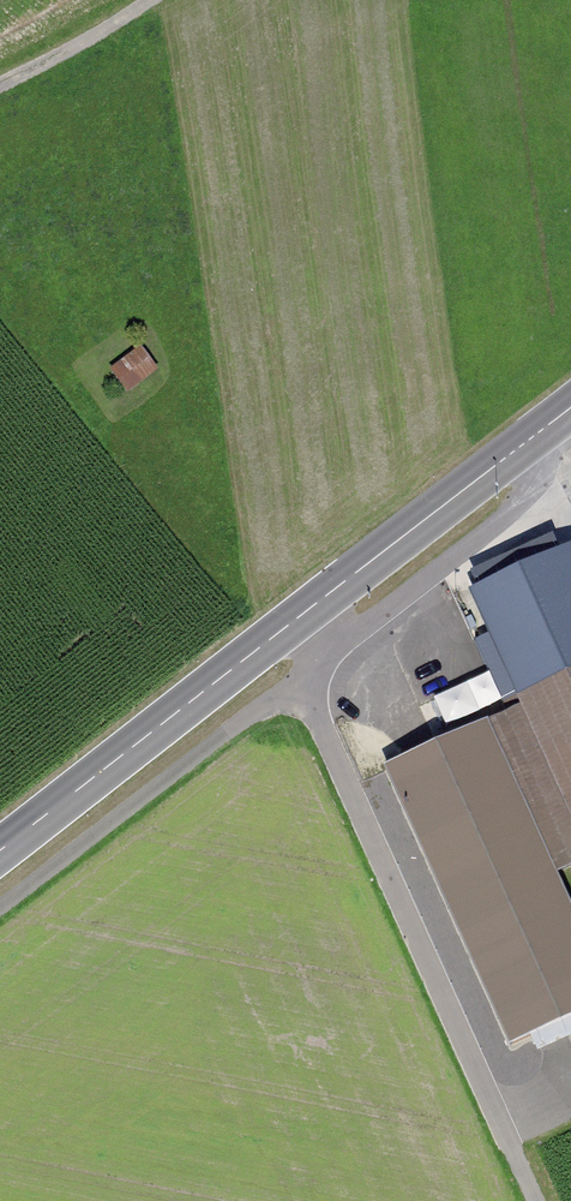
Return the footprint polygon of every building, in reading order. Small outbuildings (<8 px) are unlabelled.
[(131,391),(163,367),(143,342),(112,367),(131,391)] [(464,599),(570,837),(570,564),(566,553),(464,599)] [(379,774),(499,1046),(570,1014),(570,936),(480,729),(379,774)] [(570,1035),(570,1016),(538,1031),(545,1047),(570,1035)]
